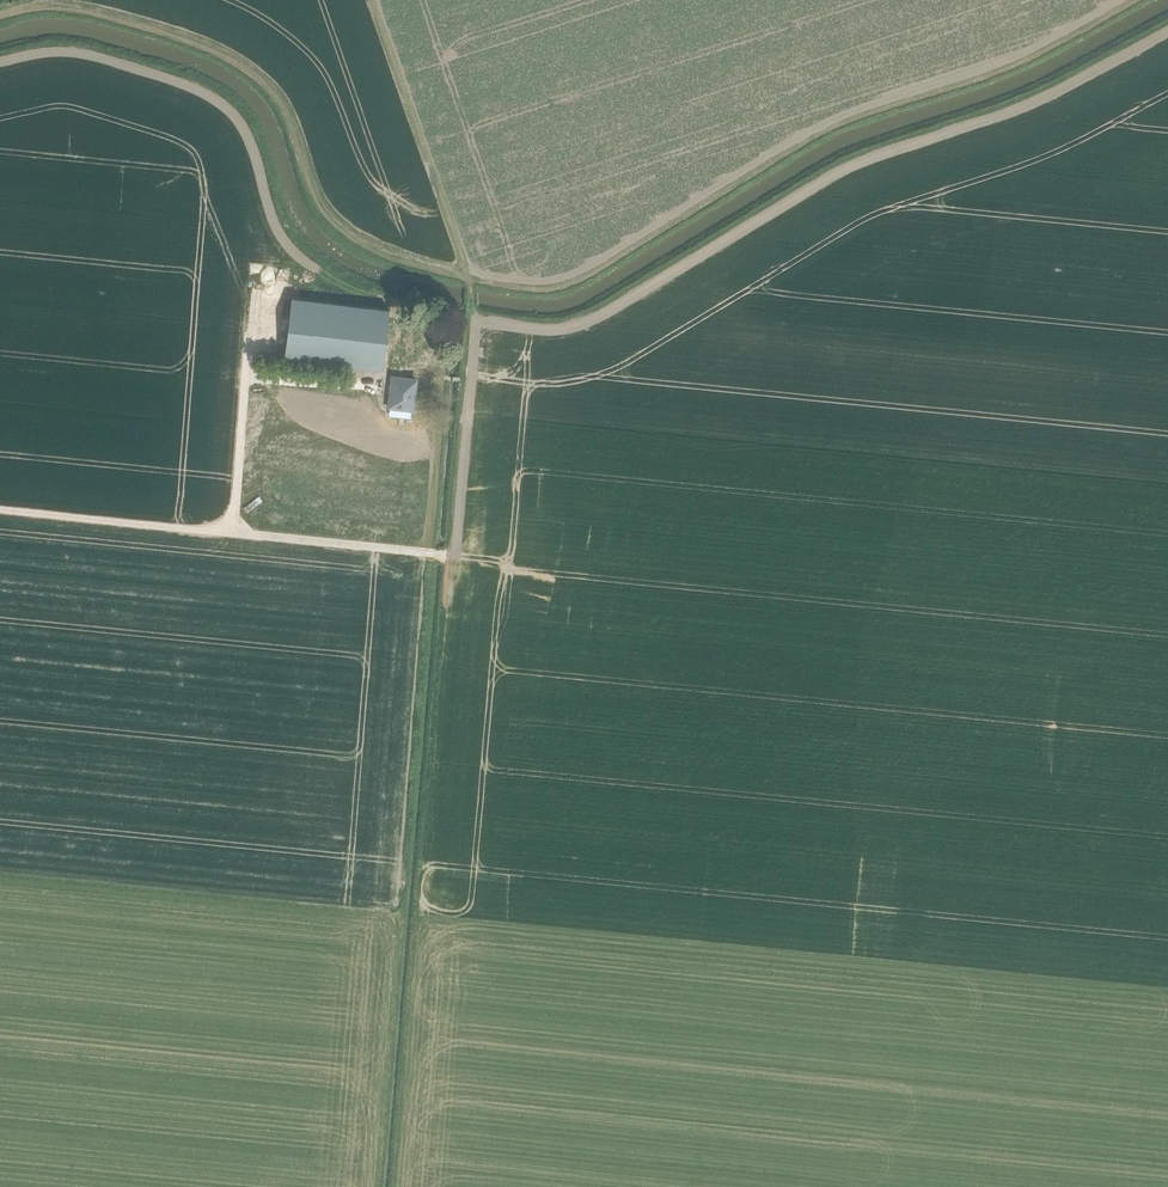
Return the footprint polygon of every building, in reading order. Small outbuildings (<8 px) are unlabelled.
[(292,298),(284,358),(381,370),(388,310),(292,298)] [(400,366),(396,396),(419,399),(422,369),(400,366)]
